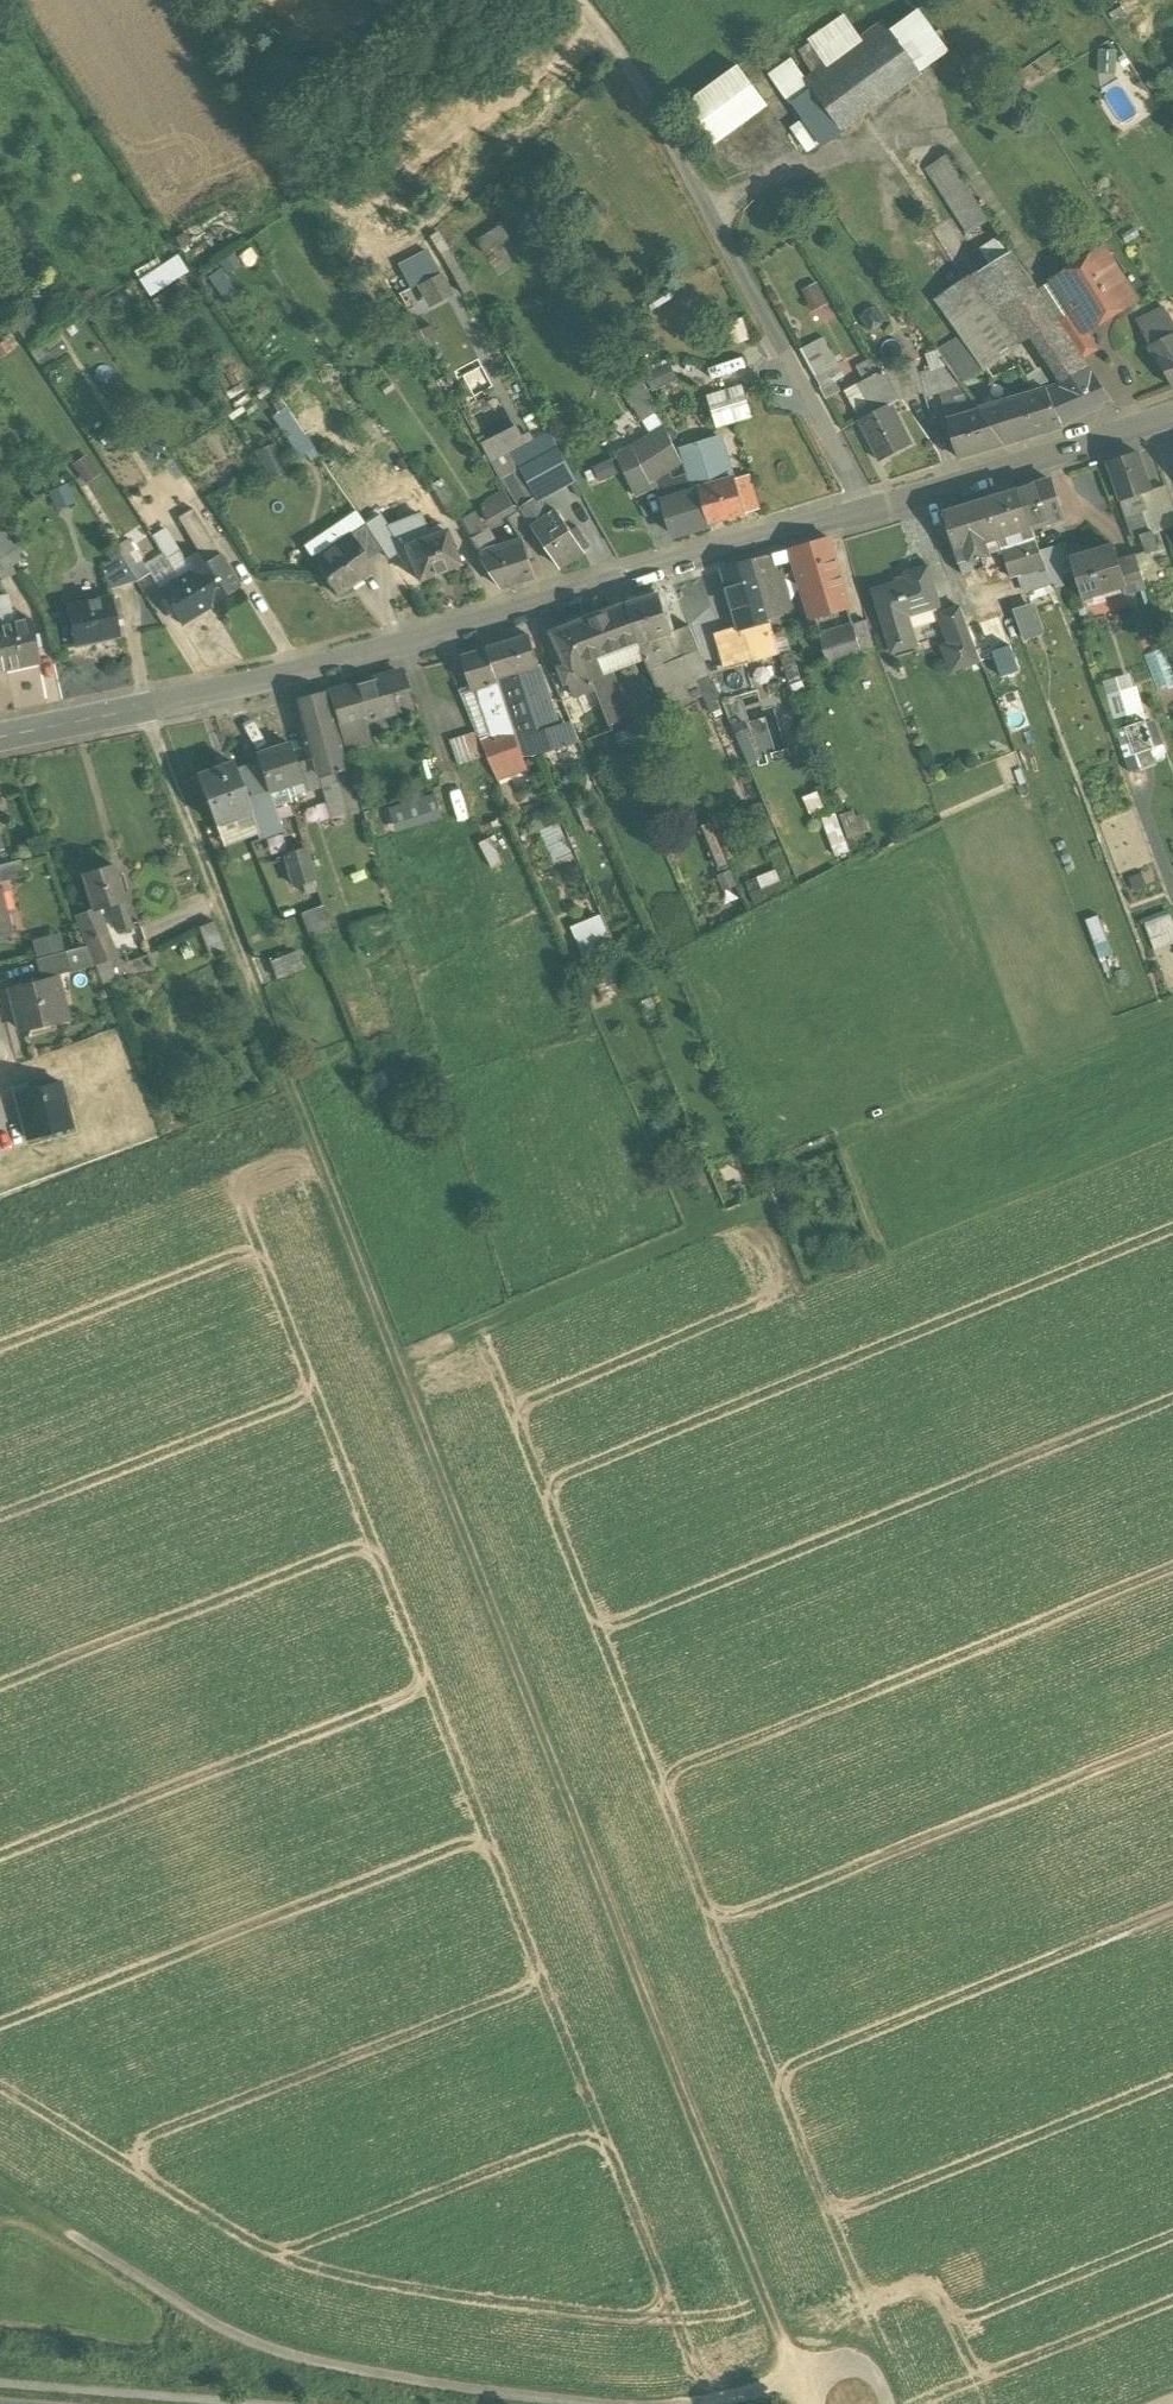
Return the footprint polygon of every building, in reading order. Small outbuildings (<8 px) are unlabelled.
[(921,73),(948,53),(919,13),(892,33),(921,73)] [(820,84),(892,33),(884,23),(861,40),(844,17),(797,52),(820,84)] [(820,84),(813,89),(843,130),(921,73),(892,33),(820,84)] [(813,89),(793,61),(770,77),(802,122),(792,129),(807,151),(810,149),(816,145),(819,148),(843,130),(813,89)] [(685,113),(714,151),(764,112),(735,75),(685,113)] [(1012,255),(948,157),(927,171),(995,265),(1012,255)] [(476,238),(495,267),(519,251),(501,223),(476,238)] [(443,239),(402,258),(426,308),(466,288),(443,239)] [(1100,253),(1055,281),(1075,313),(1084,328),(1086,327),(1116,309),(1117,311),(1136,300),(1108,254),(1100,253)] [(148,294),(189,272),(180,254),(139,276),(148,294)] [(1037,292),(1012,255),(995,265),(959,286),(992,329),(1009,353),(1036,335),(1057,321),(1037,292)] [(221,268),(211,272),(223,297),(232,293),(221,268)] [(818,280),(804,288),(815,309),(830,301),(818,280)] [(1075,313),(1055,281),(1037,292),(1057,321),(1059,323),(1075,313)] [(992,329),(959,286),(937,299),(962,334),(986,368),(1009,353),(992,329)] [(1165,312),(1147,321),(1151,328),(1144,332),(1151,345),(1172,335),(1172,327),(1165,312)] [(1075,313),(1059,323),(1084,359),(1100,350),(1086,327),(1084,328),(1075,313)] [(1059,323),(1057,321),(1036,335),(1068,385),(1089,367),(1084,359),(1059,323)] [(962,334),(937,350),(943,361),(947,366),(961,385),(986,368),(962,334)] [(1151,345),(1150,346),(1172,389),(1172,335),(1151,345)] [(827,339),(807,351),(827,385),(848,373),(827,339)] [(915,362),(883,371),(900,402),(925,394),(919,374),(915,362)] [(947,366),(919,374),(925,394),(926,397),(941,393),(962,387),(961,385),(947,366)] [(1044,383),(1034,367),(1024,373),(1034,389),(1044,383)] [(1068,386),(1048,395),(1061,426),(1114,404),(1089,367),(1068,385),(1068,386)] [(900,402),(883,371),(859,384),(870,406),(858,412),(862,420),(892,404),(893,406),(900,402)] [(962,387),(941,393),(949,420),(980,411),(979,409),(978,409),(962,387)] [(742,388),(710,397),(718,425),(750,415),(742,388)] [(1045,389),(979,409),(980,411),(1004,445),(1061,427),(1061,426),(1048,395),(1045,389)] [(285,404),(270,415),(302,458),(316,448),(285,404)] [(862,420),(859,422),(880,463),(913,446),(893,406),(892,404),(862,420)] [(949,420),(947,421),(959,458),(1004,445),(980,411),(949,420)] [(686,475),(672,480),(670,468),(682,461),(675,446),(666,427),(633,448),(651,488),(660,485),(665,502),(691,494),(686,475)] [(552,433),(513,454),(521,470),(537,497),(538,496),(575,476),(552,433)] [(720,439),(694,447),(696,455),(706,488),(732,480),(720,439)] [(692,440),(675,446),(682,461),(696,455),(694,447),(692,440)] [(271,477),(288,467),(273,441),(256,450),(271,477)] [(633,448),(618,455),(636,495),(651,488),(633,448)] [(1138,453),(1108,463),(1121,501),(1141,495),(1151,491),(1138,453)] [(83,480),(96,474),(85,455),(73,461),(83,480)] [(521,470),(503,480),(520,509),(537,498),(537,497),(521,470)] [(706,488),(700,490),(700,491),(710,524),(746,514),(736,479),(706,488)] [(1049,480),(1017,490),(1029,529),(1031,528),(1061,519),(1057,508),(1062,506),(1059,496),(1054,498),(1049,480)] [(421,497),(415,486),(407,491),(415,504),(423,500),(421,497)] [(432,490),(421,497),(423,500),(431,512),(436,520),(447,513),(432,490)] [(1017,490),(986,499),(998,538),(1029,529),(1017,490)] [(691,494),(665,502),(674,535),(710,524),(700,491),(691,494)] [(506,493),(480,509),(489,524),(515,507),(506,493)] [(1141,495),(1121,501),(1126,518),(1147,511),(1141,495)] [(537,498),(520,509),(534,530),(551,518),(538,496),(537,497),(537,498)] [(986,499),(943,513),(955,551),(983,543),(998,538),(986,499)] [(415,504),(391,513),(396,526),(431,512),(423,500),(415,504)] [(208,537),(192,509),(177,517),(194,546),(208,537)] [(551,518),(534,530),(561,568),(584,552),(581,547),(588,543),(577,528),(570,532),(557,513),(551,518)] [(479,520),(463,529),(470,539),(485,531),(479,520)] [(363,524),(348,534),(365,559),(380,549),(363,524)] [(440,527),(423,533),(426,539),(405,548),(418,581),(457,566),(444,532),(440,527)] [(1147,527),(1142,529),(1144,536),(1150,534),(1147,527)] [(1029,529),(998,538),(1006,564),(1030,555),(1031,558),(1041,555),(1031,528),(1029,529)] [(470,539),(469,540),(483,559),(498,554),(485,531),(470,539)] [(1144,536),(1142,537),(1149,555),(1160,551),(1153,533),(1144,536)] [(348,534),(311,560),(336,595),(372,570),(365,559),(348,534)] [(208,537),(194,546),(204,564),(219,555),(208,537)] [(830,538),(792,549),(803,586),(806,586),(812,611),(813,613),(814,613),(816,622),(852,610),(830,538)] [(128,540),(116,549),(123,560),(135,552),(128,540)] [(983,543),(955,551),(963,577),(985,570),(980,555),(986,553),(983,543)] [(483,559),(482,559),(502,588),(535,578),(525,545),(498,554),(483,559)] [(1066,547),(1041,555),(1046,567),(1055,593),(1065,589),(1062,579),(1075,575),(1071,561),(1066,547)] [(0,548),(0,581),(1,582),(15,573),(0,548)] [(1114,548),(1071,561),(1075,575),(1083,601),(1124,588),(1127,587),(1119,563),(1114,548)] [(135,552),(123,560),(137,582),(138,583),(150,575),(135,552)] [(773,554),(753,560),(770,621),(795,615),(781,571),(778,572),(773,554)] [(204,564),(190,573),(210,605),(239,587),(219,555),(204,564)] [(1030,555),(1006,564),(1011,579),(1046,567),(1041,555),(1031,558),(1030,555)] [(1135,558),(1119,563),(1127,587),(1124,588),(1127,595),(1146,588),(1135,558)] [(123,560),(102,565),(107,591),(137,582),(123,560)] [(753,560),(724,568),(741,629),(742,629),(770,621),(753,560)] [(908,581),(874,592),(893,654),(917,647),(908,616),(940,607),(928,567),(906,574),(908,581)] [(210,605),(190,573),(160,591),(180,624),(210,605)] [(659,595),(628,604),(640,643),(671,633),(659,595)] [(109,596),(65,606),(74,646),(118,636),(114,620),(121,618),(117,599),(110,601),(109,596)] [(404,600),(398,604),(402,611),(408,607),(404,600)] [(1012,610),(1025,640),(1046,631),(1032,601),(1012,610)] [(628,604),(570,627),(590,676),(592,680),(606,675),(599,659),(615,653),(640,643),(628,604)] [(981,662),(961,607),(941,615),(952,644),(944,647),(953,672),(981,662)] [(0,626),(0,644),(6,671),(39,664),(29,620),(0,626)] [(770,621),(742,629),(747,650),(758,647),(776,642),(770,621)] [(867,622),(854,626),(856,633),(862,653),(875,649),(867,622)] [(689,626),(677,630),(685,649),(697,645),(689,626)] [(590,676),(570,627),(553,633),(567,667),(560,670),(567,685),(571,683),(590,676)] [(747,650),(742,629),(741,629),(727,633),(735,661),(752,655),(751,655),(760,652),(758,647),(747,650)] [(839,638),(833,634),(821,638),(822,642),(825,651),(829,662),(862,653),(856,633),(839,638)] [(529,638),(501,645),(510,675),(538,667),(529,638)] [(776,642),(758,647),(760,652),(778,647),(776,642)] [(501,645),(487,650),(503,705),(512,702),(504,677),(510,675),(501,645)] [(697,645),(685,649),(687,656),(697,680),(702,678),(710,674),(697,645)] [(487,650),(462,657),(472,692),(476,690),(481,706),(485,708),(495,738),(482,743),(496,774),(524,763),(509,721),(504,707),(503,705),(487,650)] [(1165,705),(1172,703),(1172,651),(1153,656),(1165,705)] [(615,653),(599,659),(606,675),(611,672),(621,668),(615,653)] [(687,656),(651,671),(661,695),(697,680),(687,656)] [(510,675),(504,677),(512,702),(503,705),(509,721),(517,739),(526,737),(558,728),(558,727),(538,667),(510,675)] [(606,675),(592,680),(597,694),(616,686),(611,672),(606,675)] [(1134,672),(1104,678),(1112,718),(1142,712),(1134,672)] [(350,689),(335,693),(335,692),(331,693),(340,725),(362,719),(371,716),(372,719),(375,718),(374,715),(410,705),(400,673),(349,688),(350,689)] [(714,685),(710,674),(702,678),(707,688),(714,685)] [(592,680),(590,676),(571,683),(576,696),(585,718),(592,714),(604,710),(597,694),(592,680)] [(616,686),(597,694),(604,710),(622,702),(616,686)] [(481,706),(476,690),(472,692),(462,695),(482,743),(495,738),(485,708),(481,706)] [(340,749),(324,694),(294,702),(310,758),(313,757),(319,775),(347,768),(341,749),(340,749)] [(576,696),(562,701),(575,731),(588,726),(585,718),(576,696)] [(622,702),(604,710),(609,722),(627,715),(622,702)] [(596,723),(592,714),(585,718),(588,726),(596,723)] [(362,719),(340,725),(346,747),(369,740),(362,719)] [(1146,724),(1127,731),(1136,756),(1155,749),(1146,724)] [(558,728),(526,737),(531,754),(570,743),(564,725),(558,727),(558,728)] [(475,732),(449,741),(457,765),(484,757),(475,732)] [(289,744),(257,754),(261,768),(267,791),(268,791),(291,783),(301,780),(295,762),(289,744)] [(310,758),(295,762),(301,780),(305,792),(322,787),(319,775),(313,757),(310,758)] [(237,774),(233,763),(196,776),(214,824),(249,811),(251,810),(237,774)] [(267,791),(261,768),(237,774),(251,810),(249,811),(258,833),(280,824),(274,807),(268,791),(267,791)] [(347,768),(319,775),(322,787),(350,779),(347,768)] [(350,779),(322,787),(331,819),(359,811),(350,779)] [(301,780),(291,783),(296,796),(305,792),(301,780)] [(291,783),(268,791),(274,807),(291,802),(290,798),(296,796),(291,783)] [(850,849),(846,837),(869,829),(862,807),(825,820),(837,854),(850,849)] [(547,827),(559,856),(571,851),(560,822),(547,827)] [(713,825),(701,830),(716,865),(728,859),(713,825)] [(304,849),(284,855),(293,886),(314,880),(304,849)] [(0,864),(0,881),(25,875),(21,858),(0,864)] [(112,864),(80,873),(91,909),(92,910),(111,904),(124,901),(120,890),(127,888),(123,876),(117,878),(112,864)] [(9,935),(0,901),(0,937),(9,935)] [(124,901),(111,904),(112,912),(117,930),(131,926),(124,901)] [(323,906),(304,912),(311,935),(330,930),(323,906)] [(91,909),(73,914),(84,941),(85,941),(101,932),(92,910),(91,909)] [(1145,920),(1155,947),(1172,941),(1172,919),(1170,911),(1145,920)] [(571,926),(582,950),(612,937),(601,912),(571,926)] [(214,922),(198,928),(209,956),(225,950),(214,922)] [(101,932),(85,941),(89,948),(105,940),(101,932)] [(63,951),(33,959),(37,974),(67,967),(63,951)] [(296,951),(270,961),(276,978),(302,967),(296,951)] [(48,976),(9,986),(20,1031),(59,1021),(48,976)] [(58,1081),(15,1093),(27,1139),(70,1128),(58,1081)]
